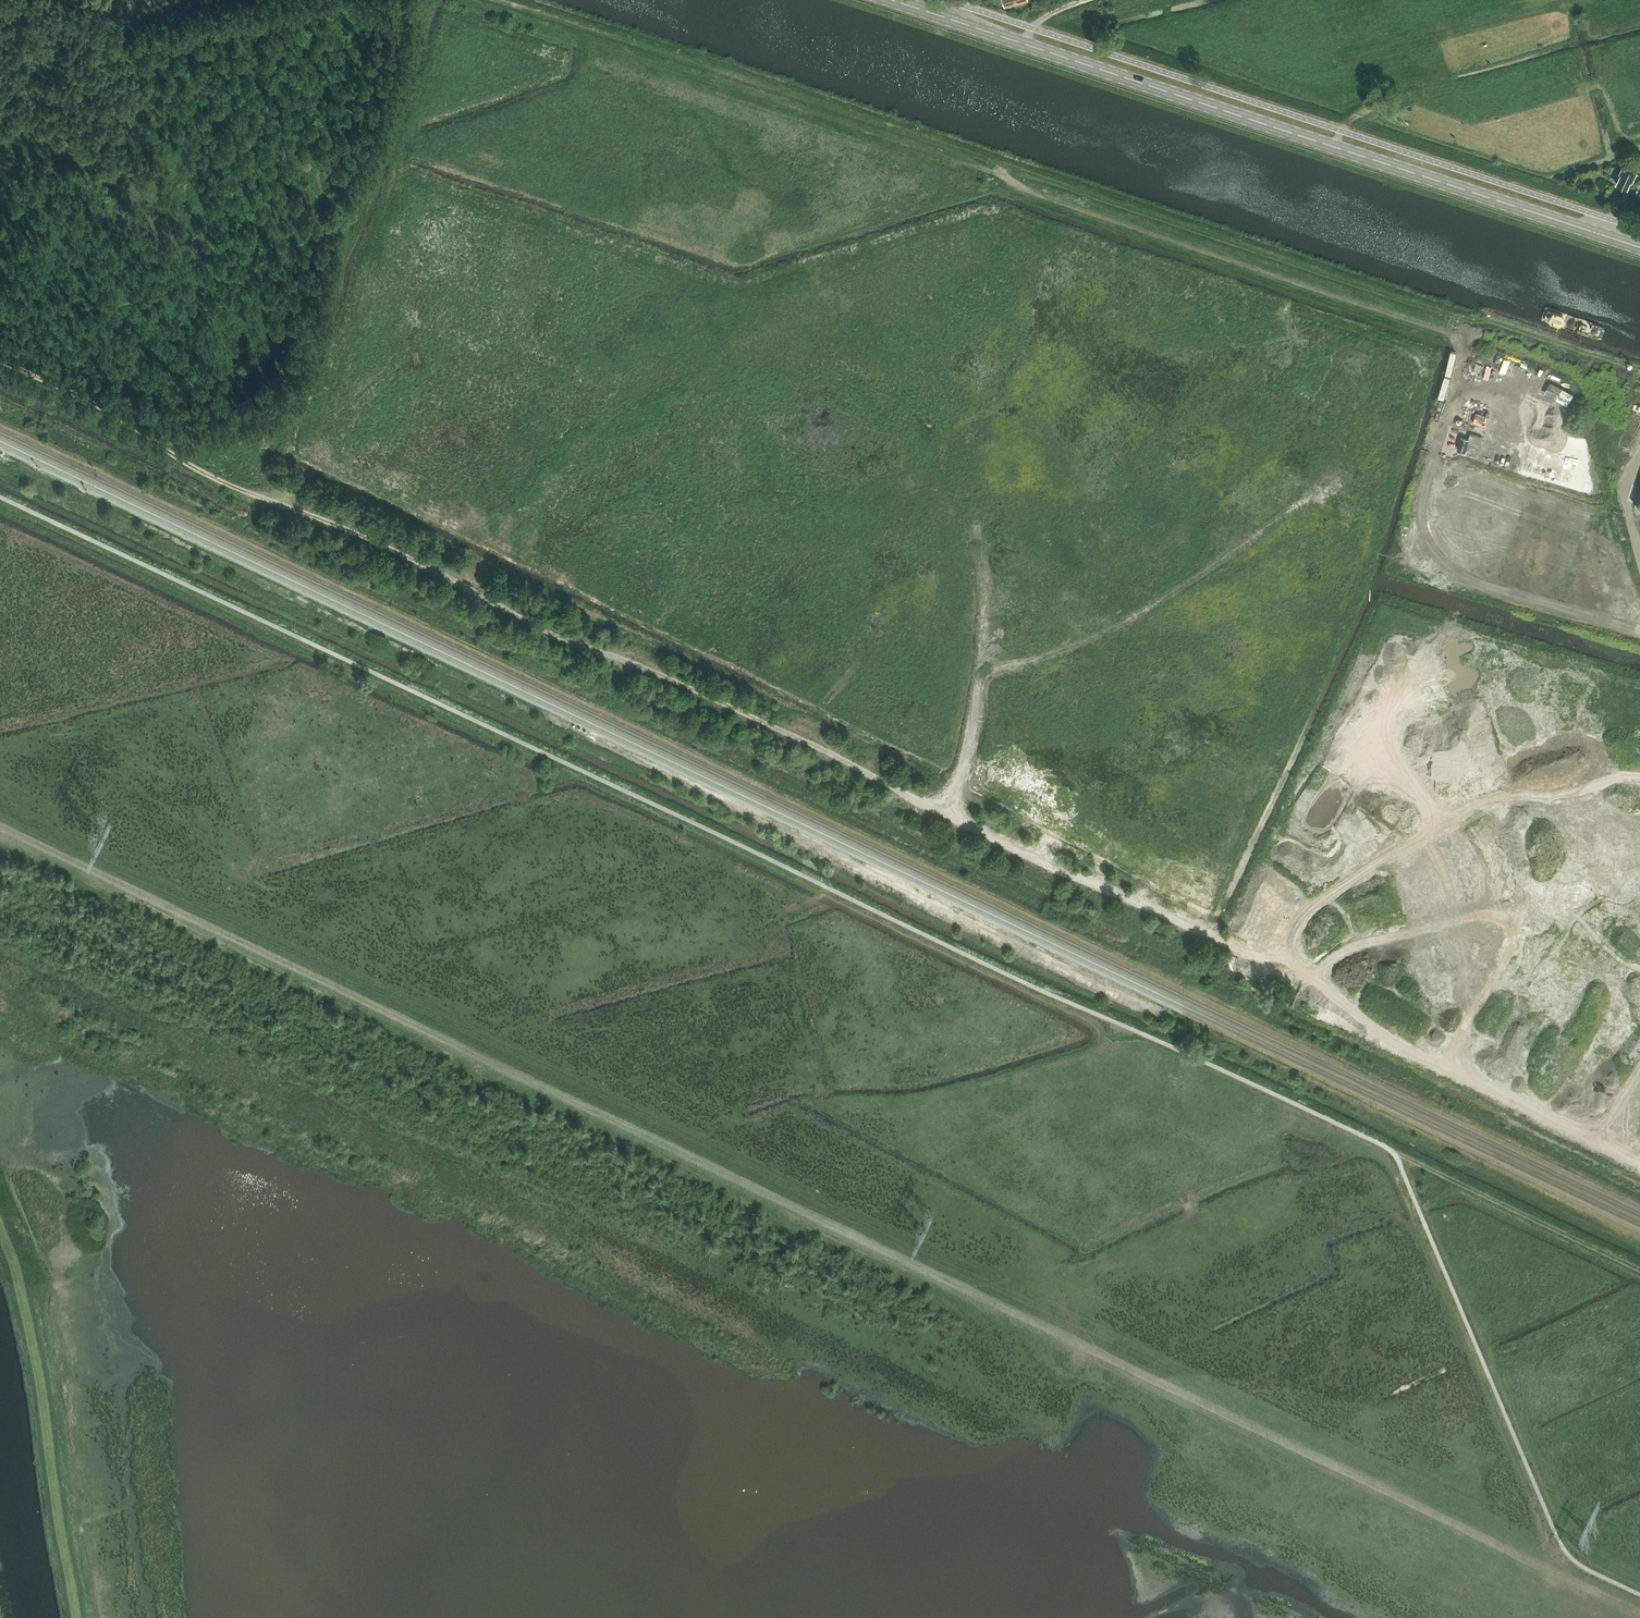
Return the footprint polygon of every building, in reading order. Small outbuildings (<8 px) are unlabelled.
[(1636,172),(1623,166),(1620,173),(1622,174),(1617,184),(1627,188),(1630,181),(1632,182),(1636,172)]
